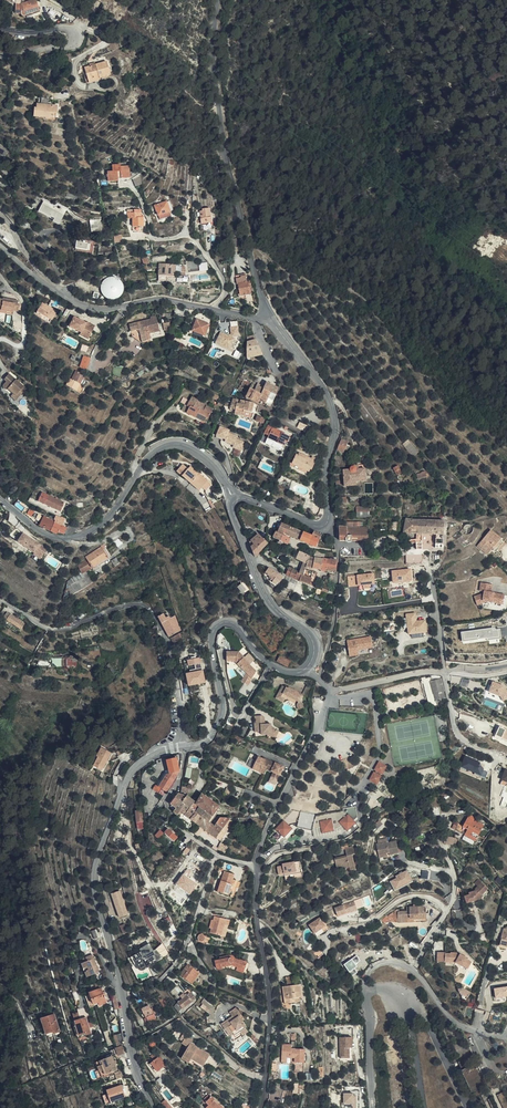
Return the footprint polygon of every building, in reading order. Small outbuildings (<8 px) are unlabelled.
[(19,2),(29,10),(44,4),(42,0),(20,0),(19,2)] [(29,10),(19,2),(19,7),(25,8),(25,11),(29,10)] [(85,83),(88,82),(87,79),(99,77),(99,79),(106,78),(106,76),(110,75),(108,63),(97,65),(91,66),(82,68),(85,83)] [(28,121),(50,119),(49,107),(29,108),(30,113),(27,113),(28,121)] [(5,161),(10,153),(0,147),(0,158),(5,161)] [(119,171),(113,171),(109,171),(109,182),(118,182),(118,179),(130,178),(130,166),(122,167),(122,164),(119,164),(119,171)] [(203,216),(213,214),(209,198),(202,199),(202,202),(200,202),(203,216)] [(43,214),(60,224),(67,210),(61,207),(60,209),(45,201),(38,214),(41,217),(43,214)] [(155,205),(157,215),(168,212),(165,202),(155,205)] [(127,219),(129,219),(129,216),(139,215),(139,213),(137,214),(137,210),(133,210),(133,213),(127,213),(127,219)] [(142,227),(142,215),(139,215),(129,216),(129,219),(132,219),(132,227),(142,227)] [(87,232),(99,229),(96,218),(84,221),(87,232)] [(72,249),(84,250),(84,245),(81,244),(80,243),(73,242),(72,249)] [(208,262),(199,263),(200,270),(208,269),(208,262)] [(160,265),(159,270),(159,272),(172,273),(182,274),(182,267),(172,267),(172,266),(160,265)] [(182,275),(182,274),(172,273),(172,276),(159,275),(159,283),(166,283),(167,278),(174,278),(174,275),(182,275)] [(118,275),(99,281),(106,300),(124,294),(118,275)] [(244,296),(245,298),(250,297),(249,290),(251,290),(251,285),(248,285),(247,276),(237,277),(239,297),(244,296)] [(5,298),(5,300),(0,299),(0,309),(5,310),(5,308),(12,309),(16,310),(18,304),(15,303),(16,300),(5,298)] [(57,311),(62,304),(52,298),(47,305),(57,311)] [(49,323),(56,312),(42,303),(35,315),(49,323)] [(190,308),(175,305),(174,312),(188,315),(190,308)] [(75,317),(72,322),(71,324),(79,328),(81,326),(84,328),(83,330),(81,334),(89,338),(96,326),(90,323),(89,324),(75,316),(75,317)] [(159,332),(156,316),(150,317),(150,319),(129,324),(131,336),(134,338),(139,341),(141,342),(151,340),(149,334),(159,332)] [(189,332),(192,333),(193,331),(203,335),(204,335),(208,325),(193,319),(189,332)] [(215,344),(235,352),(239,341),(238,337),(240,334),(239,320),(230,321),(231,334),(228,334),(220,331),(215,344)] [(79,328),(71,324),(69,327),(79,333),(78,334),(88,340),(89,338),(81,334),(83,330),(79,328)] [(247,348),(247,356),(262,353),(258,346),(247,348)] [(79,367),(86,369),(90,358),(83,356),(79,367)] [(17,381),(14,378),(7,371),(2,376),(4,379),(2,381),(1,382),(0,383),(0,387),(1,387),(2,388),(3,388),(4,388),(5,387),(10,391),(14,396),(23,388),(17,381)] [(76,390),(80,383),(84,376),(76,371),(71,380),(70,380),(67,385),(76,390)] [(65,380),(58,375),(55,380),(62,385),(65,380)] [(276,395),(278,388),(266,382),(266,383),(261,394),(260,399),(266,403),(271,405),(273,401),(276,395)] [(250,388),(245,397),(249,399),(254,391),(250,388)] [(254,391),(249,399),(258,404),(258,402),(265,406),(266,403),(260,399),(261,394),(254,391)] [(213,409),(207,406),(202,404),(203,402),(197,399),(195,403),(189,401),(187,406),(189,407),(186,413),(204,422),(207,418),(208,419),(213,409)] [(251,413),(254,403),(246,401),(245,406),(244,411),(251,413)] [(230,404),(230,408),(229,409),(235,410),(234,414),(242,417),(242,416),(244,411),(245,406),(242,405),(237,403),(236,403),(236,405),(231,403),(230,404)] [(230,432),(231,429),(220,425),(216,436),(226,440),(225,443),(243,450),(247,442),(237,438),(238,435),(230,432)] [(267,438),(273,441),(282,446),(285,441),(288,442),(290,437),(277,431),(278,430),(272,427),(272,428),(267,426),(264,434),(268,436),(267,438)] [(339,440),(335,449),(343,452),(347,442),(340,438),(339,440)] [(282,446),(273,441),(270,446),(280,451),(282,446)] [(288,466),(306,474),(308,472),(312,474),(313,471),(312,470),(316,459),(312,457),(311,459),(299,453),(298,455),(296,454),(292,463),(290,462),(288,466)] [(208,481),(199,474),(197,477),(188,469),(182,465),(177,472),(199,491),(208,481)] [(197,477),(199,474),(191,466),(188,469),(197,477)] [(365,468),(358,468),(355,469),(355,468),(355,467),(354,466),(353,466),(352,466),(351,466),(350,467),(350,468),(350,469),(342,470),(343,481),(354,481),(366,480),(365,468)] [(402,475),(398,467),(393,469),(397,477),(402,475)] [(27,501),(56,515),(61,517),(61,516),(63,512),(60,511),(64,503),(42,492),(38,501),(30,497),(27,501)] [(202,498),(208,508),(213,505),(207,495),(202,498)] [(39,525),(50,531),(55,522),(43,516),(43,517),(31,509),(30,511),(29,510),(27,514),(41,521),(39,525)] [(55,522),(62,526),(65,518),(61,516),(61,517),(56,515),(54,519),(55,520),(55,522)] [(405,518),(403,533),(415,533),(415,539),(415,543),(415,549),(421,549),(421,542),(421,534),(423,534),(427,534),(435,535),(435,545),(442,545),(443,520),(413,519),(405,518)] [(63,535),(64,534),(66,528),(62,526),(55,522),(50,531),(56,534),(58,532),(63,535)] [(285,534),(289,526),(282,523),(280,522),(278,524),(280,525),(278,531),(285,534)] [(70,534),(75,534),(77,529),(68,525),(66,528),(64,534),(66,535),(67,535),(70,534)] [(293,538),(297,529),(289,526),(285,534),(293,538)] [(339,541),(367,540),(367,533),(367,527),(348,527),(348,526),(346,526),(338,526),(339,541)] [(307,543),(311,535),(297,529),(293,538),(301,541),(307,543)] [(487,555),(502,538),(491,529),(477,546),(487,555)] [(276,532),(273,538),(278,541),(277,543),(281,546),(282,543),(287,545),(287,544),(290,539),(276,532)] [(46,550),(23,534),(17,542),(34,553),(35,551),(42,556),(46,550)] [(251,541),(254,544),(261,538),(258,535),(251,541)] [(319,539),(312,536),(311,535),(307,543),(316,547),(319,539)] [(254,544),(251,547),(255,557),(267,543),(261,538),(254,544)] [(82,573),(108,558),(102,548),(86,557),(88,560),(78,566),(82,573)] [(34,553),(32,555),(39,560),(42,556),(35,551),(34,553)] [(302,553),(299,552),(297,557),(295,556),(295,558),(304,563),(307,564),(310,556),(306,554),(302,553)] [(423,560),(422,555),(415,555),(406,555),(406,564),(421,564),(423,560)] [(313,569),(315,558),(313,558),(313,557),(310,556),(307,564),(306,568),(313,569)] [(120,562),(116,557),(111,561),(114,566),(120,562)] [(315,569),(321,571),(323,560),(315,558),(313,569),(315,569)] [(335,572),(336,560),(323,558),(323,560),(321,571),(332,572),(332,571),(335,572)] [(412,568),(391,570),(392,583),(413,581),(412,568)] [(264,576),(274,582),(275,580),(270,577),(273,571),(269,569),(268,570),(264,576)] [(315,569),(313,569),(313,572),(311,578),(304,576),(299,574),(298,573),(298,572),(293,569),(290,577),(300,582),(310,585),(311,581),(315,582),(317,573),(315,572),(315,569)] [(270,577),(275,580),(279,574),(274,571),(273,571),(270,577)] [(376,586),(375,573),(348,575),(349,586),(363,585),(364,587),(376,586)] [(279,583),(283,577),(279,574),(275,580),(279,583)] [(72,595),(90,584),(85,577),(74,584),(71,579),(69,581),(65,592),(72,595)] [(479,589),(483,590),(491,591),(492,583),(481,581),(479,589)] [(246,590),(242,584),(238,587),(242,593),(244,592),(246,590)] [(446,595),(445,587),(438,588),(439,596),(446,595)] [(491,591),(483,590),(483,592),(473,596),(476,604),(487,601),(491,602),(492,599),(503,601),(504,594),(491,591)] [(88,615),(86,609),(85,608),(79,612),(71,616),(72,620),(78,617),(81,619),(88,615)] [(181,631),(180,629),(180,628),(172,610),(159,617),(169,637),(174,634),(181,631)] [(273,620),(267,613),(263,617),(269,624),(273,620)] [(407,614),(408,623),(418,622),(416,613),(407,614)] [(25,624),(11,614),(7,620),(21,629),(25,624)] [(418,622),(408,623),(410,635),(428,632),(427,620),(418,622)] [(493,627),(463,631),(464,638),(487,635),(487,637),(499,636),(498,628),(493,629),(493,627)] [(464,638),(463,631),(461,631),(462,643),(502,638),(500,628),(498,628),(499,636),(487,637),(487,635),(464,638)] [(182,639),(180,634),(171,639),(172,643),(182,639)] [(373,648),(371,637),(347,640),(349,657),(359,656),(358,650),(373,648)] [(53,658),(50,658),(50,660),(37,661),(36,667),(48,666),(51,663),(53,663),(57,667),(67,666),(69,668),(71,669),(73,669),(75,668),(76,667),(77,665),(78,664),(78,663),(78,662),(77,660),(75,658),(76,656),(70,656),(70,657),(60,658),(53,658)] [(291,662),(280,656),(278,661),(288,667),(291,662)] [(196,670),(186,671),(188,686),(206,683),(201,657),(187,659),(189,666),(195,665),(196,670)] [(245,675),(244,676),(251,681),(256,673),(240,663),(241,661),(234,657),(222,658),(223,667),(231,666),(245,675)] [(112,667),(113,666),(111,663),(108,665),(106,667),(104,669),(104,670),(104,671),(106,669),(107,670),(107,669),(110,671),(109,673),(111,675),(115,672),(112,667)] [(251,681),(244,676),(239,684),(246,688),(251,681)] [(441,678),(430,681),(434,693),(435,692),(438,700),(446,698),(441,678)] [(434,693),(430,681),(428,681),(433,701),(438,700),(435,692),(434,693)] [(504,685),(493,681),(492,684),(489,691),(501,695),(502,700),(506,698),(506,691),(504,685)] [(492,684),(489,682),(484,695),(500,701),(502,700),(501,695),(489,691),(492,684)] [(279,685),(275,695),(282,698),(283,696),(295,701),(294,703),(295,708),(301,707),(300,702),(298,701),(301,693),(286,687),(286,688),(279,685)] [(265,725),(265,721),(255,722),(253,722),(254,732),(261,732),(261,736),(267,735),(271,735),(277,738),(280,733),(270,728),(270,725),(265,725)] [(491,741),(506,747),(506,742),(501,739),(501,741),(494,739),(498,727),(496,727),(491,741)] [(498,727),(494,739),(501,741),(501,739),(506,742),(506,731),(498,727)] [(243,739),(247,731),(241,728),(237,736),(243,739)] [(102,748),(97,757),(99,758),(94,766),(102,771),(112,753),(102,748)] [(480,763),(465,757),(460,769),(466,771),(467,770),(475,773),(474,775),(480,777),(484,769),(479,767),(480,763)] [(159,794),(164,796),(173,782),(180,772),(176,758),(167,760),(170,774),(168,775),(159,787),(162,790),(159,794)] [(274,764),(263,759),(262,762),(265,763),(262,769),(269,773),(274,764)] [(262,769),(265,763),(262,762),(258,760),(253,770),(263,776),(266,771),(262,769)] [(384,771),(387,763),(380,760),(377,768),(379,769),(382,770),(384,771)] [(283,769),(274,764),(269,773),(273,775),(271,779),(277,782),(283,769)] [(382,770),(379,769),(378,771),(377,771),(373,779),(381,782),(385,774),(381,772),(382,770)] [(187,796),(181,794),(179,793),(178,795),(176,797),(182,801),(183,802),(187,796)] [(191,808),(204,818),(209,822),(220,806),(202,795),(197,803),(195,802),(191,808)] [(186,805),(191,808),(195,802),(187,796),(183,802),(186,805)] [(171,804),(177,808),(182,801),(176,797),(174,800),(171,804)] [(174,812),(178,815),(181,811),(186,805),(183,802),(182,801),(177,808),(174,812)] [(181,811),(200,825),(204,818),(191,808),(186,805),(181,811)] [(209,822),(211,823),(222,808),(220,806),(209,822)] [(283,821),(289,827),(298,824),(301,813),(294,811),(283,821)] [(343,835),(348,830),(342,824),(351,815),(348,812),(316,817),(313,830),(314,839),(343,835)] [(301,813),(298,824),(297,827),(312,832),(313,830),(316,817),(301,813)] [(476,823),(476,821),(477,820),(471,814),(468,818),(476,823)] [(360,824),(351,815),(342,824),(348,830),(350,833),(360,824)] [(231,818),(228,818),(220,818),(215,826),(211,823),(209,822),(204,818),(200,825),(217,837),(227,823),(230,825),(232,822),(230,820),(231,818)] [(452,828),(460,833),(466,833),(477,839),(485,826),(476,821),(476,823),(468,818),(463,827),(458,824),(459,823),(456,821),(455,823),(457,824),(457,826),(454,824),(452,828)] [(291,830),(289,827),(283,821),(274,831),(276,833),(273,836),(277,841),(282,837),(283,838),(291,830)] [(178,837),(168,829),(165,833),(174,841),(178,837)] [(476,842),(477,839),(466,833),(460,833),(476,842)] [(453,838),(445,836),(444,843),(451,845),(453,838)] [(390,850),(398,849),(396,837),(390,839),(387,839),(380,840),(376,841),(379,852),(387,850),(386,849),(389,849),(390,850)] [(341,847),(342,854),(343,856),(337,858),(336,855),(330,857),(331,861),(333,872),(346,869),(346,871),(352,870),(349,855),(351,854),(349,845),(341,847)] [(281,865),(276,865),(277,874),(294,872),(293,868),(299,867),(298,861),(283,863),(284,865),(281,865)] [(294,872),(277,874),(277,876),(283,876),(284,880),(300,878),(299,867),(293,868),(294,872)] [(407,869),(396,875),(397,877),(390,881),(395,890),(413,881),(407,869)] [(225,871),(221,883),(218,892),(229,896),(233,885),(234,885),(235,880),(232,879),(234,875),(225,871)] [(486,883),(481,879),(478,882),(476,880),(473,883),(474,884),(472,886),(466,889),(467,890),(462,892),(465,900),(478,895),(481,892),(479,890),(486,883)] [(128,914),(120,891),(112,894),(120,918),(128,914)] [(351,909),(356,908),(354,901),(334,908),(337,915),(351,911),(351,909)] [(392,919),(393,926),(405,925),(405,923),(408,923),(409,924),(421,922),(421,915),(418,916),(417,911),(401,913),(401,917),(392,919)] [(313,931),(324,924),(319,916),(308,923),(313,931)] [(169,917),(166,919),(164,919),(168,926),(172,924),(169,917)] [(215,917),(214,921),(211,929),(210,933),(222,936),(226,921),(226,920),(215,917)] [(326,927),(324,924),(313,931),(315,935),(326,927)] [(499,926),(493,942),(504,946),(504,943),(506,943),(506,926),(499,926)] [(100,937),(97,930),(91,932),(94,939),(100,937)] [(162,957),(156,949),(154,950),(150,944),(140,949),(142,952),(134,956),(136,960),(135,960),(138,965),(138,966),(138,967),(138,968),(139,969),(140,970),(141,971),(142,971),(143,970),(145,970),(146,969),(146,968),(146,967),(147,968),(151,965),(150,962),(155,959),(156,960),(162,957)] [(321,953),(317,947),(311,951),(316,957),(321,953)] [(435,958),(440,958),(440,956),(452,956),(451,958),(458,964),(459,963),(460,961),(464,964),(468,959),(464,956),(465,954),(457,949),(456,951),(454,950),(454,948),(449,948),(449,949),(444,949),(444,948),(435,948),(435,958)] [(94,955),(88,958),(89,961),(86,963),(84,963),(88,977),(99,973),(94,955)] [(240,961),(235,959),(234,958),(234,957),(233,956),(232,956),(227,957),(220,958),(220,960),(215,961),(217,969),(218,968),(223,967),(227,966),(232,965),(238,967),(245,970),(247,963),(240,960),(240,961)] [(188,970),(183,978),(193,984),(201,970),(200,969),(198,971),(189,964),(185,968),(188,970)] [(462,989),(453,983),(449,988),(458,994),(462,989)] [(302,999),(300,986),(282,988),(284,1005),(298,1003),(298,1000),(302,999)] [(506,996),(506,986),(494,987),(495,997),(506,996)] [(106,1003),(104,996),(102,992),(101,988),(90,993),(94,1004),(99,1002),(100,1005),(106,1003)] [(190,993),(183,999),(187,1006),(195,1000),(190,993)] [(167,1006),(160,996),(157,998),(164,1008),(167,1006)] [(183,999),(178,1003),(183,1009),(187,1006),(183,999)] [(145,1014),(147,1018),(149,1022),(157,1018),(154,1014),(151,1008),(150,1008),(149,1006),(142,1009),(143,1014),(145,1014)] [(230,1013),(233,1017),(234,1020),(231,1022),(229,1020),(221,1024),(229,1035),(233,1032),(239,1029),(241,1032),(246,1028),(244,1025),(245,1025),(242,1020),(244,1019),(237,1008),(230,1013)] [(60,1032),(54,1014),(42,1018),(45,1027),(47,1034),(54,1032),(55,1033),(60,1032)] [(90,1028),(88,1022),(86,1017),(75,1021),(76,1025),(76,1026),(79,1035),(86,1034),(86,1035),(91,1034),(90,1028)] [(188,1047),(183,1056),(191,1061),(192,1059),(203,1066),(210,1054),(201,1049),(200,1050),(191,1044),(193,1040),(186,1036),(182,1043),(188,1047)] [(352,1036),(339,1037),(340,1057),(350,1057),(349,1047),(353,1047),(352,1036)] [(291,1051),(291,1049),(288,1049),(289,1047),(282,1047),(282,1060),(287,1060),(295,1060),(294,1075),(304,1076),(305,1052),(291,1051)] [(117,1070),(115,1065),(116,1065),(117,1064),(117,1062),(116,1061),(115,1061),(113,1061),(111,1056),(96,1062),(102,1078),(108,1075),(107,1073),(117,1070)] [(191,1061),(183,1056),(181,1058),(193,1065),(194,1063),(202,1068),(203,1066),(192,1059),(191,1061)] [(166,1066),(162,1062),(163,1061),(159,1057),(151,1063),(158,1072),(166,1066)] [(84,1073),(81,1065),(75,1067),(78,1075),(84,1073)] [(122,1085),(107,1090),(110,1101),(126,1096),(122,1085)] [(145,1100),(141,1092),(133,1098),(137,1104),(145,1100)] [(357,1092),(343,1092),(344,1107),(357,1107),(357,1092)] [(220,1104),(218,1106),(213,1102),(215,1100),(209,1094),(202,1101),(208,1106),(206,1107),(224,1107),(220,1104)]
